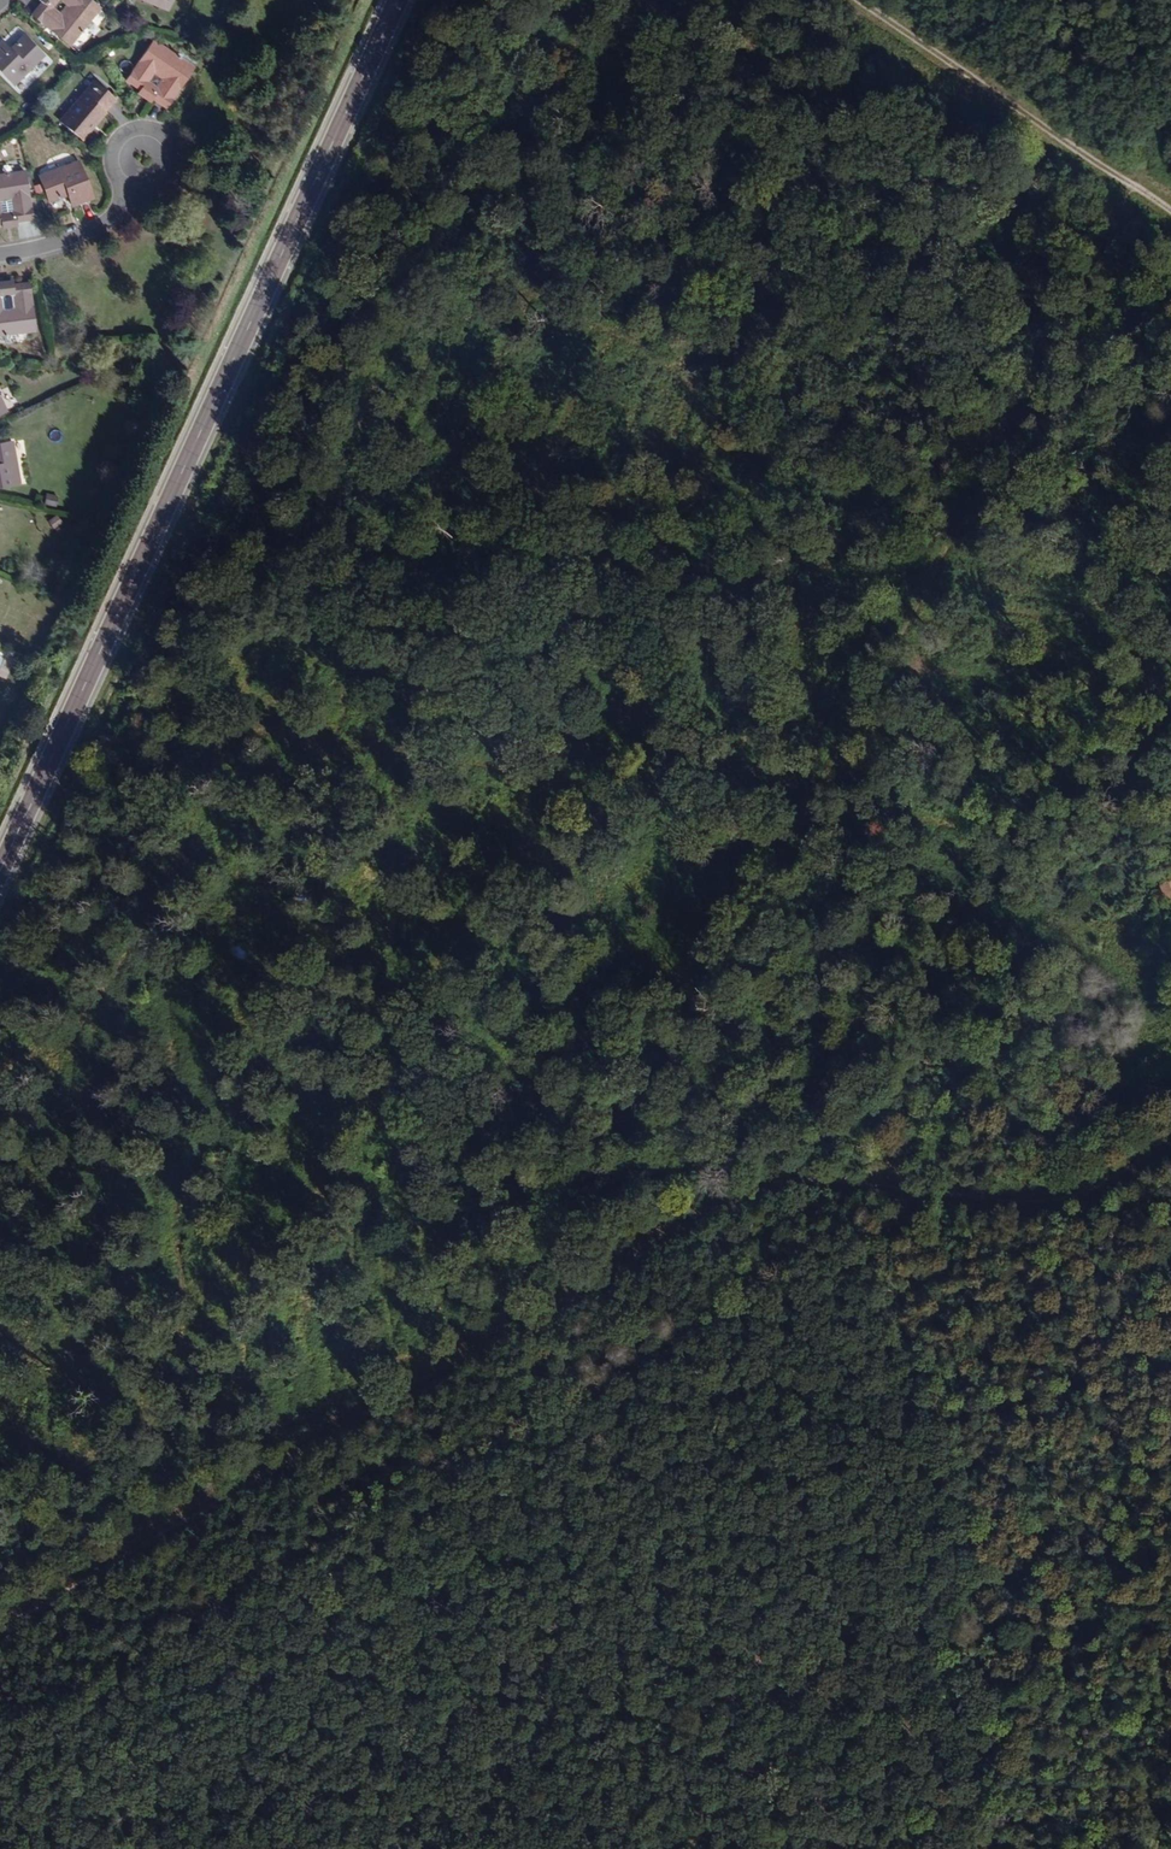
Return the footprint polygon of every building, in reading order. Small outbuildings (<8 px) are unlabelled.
[(99,9),(88,0),(64,0),(69,4),(58,18),(49,10),(53,5),(47,0),(44,0),(42,2),(32,15),(68,46),(99,9)] [(167,11),(172,0),(141,0),(167,11)] [(26,39),(23,36),(16,43),(19,45),(26,39)] [(43,56),(26,39),(19,45),(16,43),(9,50),(0,43),(0,73),(13,86),(43,56)] [(193,68),(153,41),(126,81),(141,91),(144,93),(149,84),(145,81),(151,71),(166,81),(159,91),(154,87),(148,96),(152,99),(167,108),(193,68)] [(80,139),(113,100),(94,83),(60,121),(80,139)] [(148,96),(144,93),(141,91),(138,95),(150,102),(152,99),(148,96)] [(93,199),(78,162),(38,177),(47,200),(56,197),(57,200),(68,196),(72,207),(93,199)] [(24,172),(0,176),(0,202),(14,200),(15,211),(9,212),(10,223),(16,222),(32,219),(24,172)] [(28,284),(11,286),(7,286),(8,296),(14,295),(16,308),(0,310),(0,336),(35,330),(28,284)] [(12,442),(0,444),(0,487),(19,484),(12,442)] [(55,507),(56,496),(44,494),(43,505),(55,507)] [(1154,890),(1161,903),(1170,897),(1170,880),(1154,890)]
